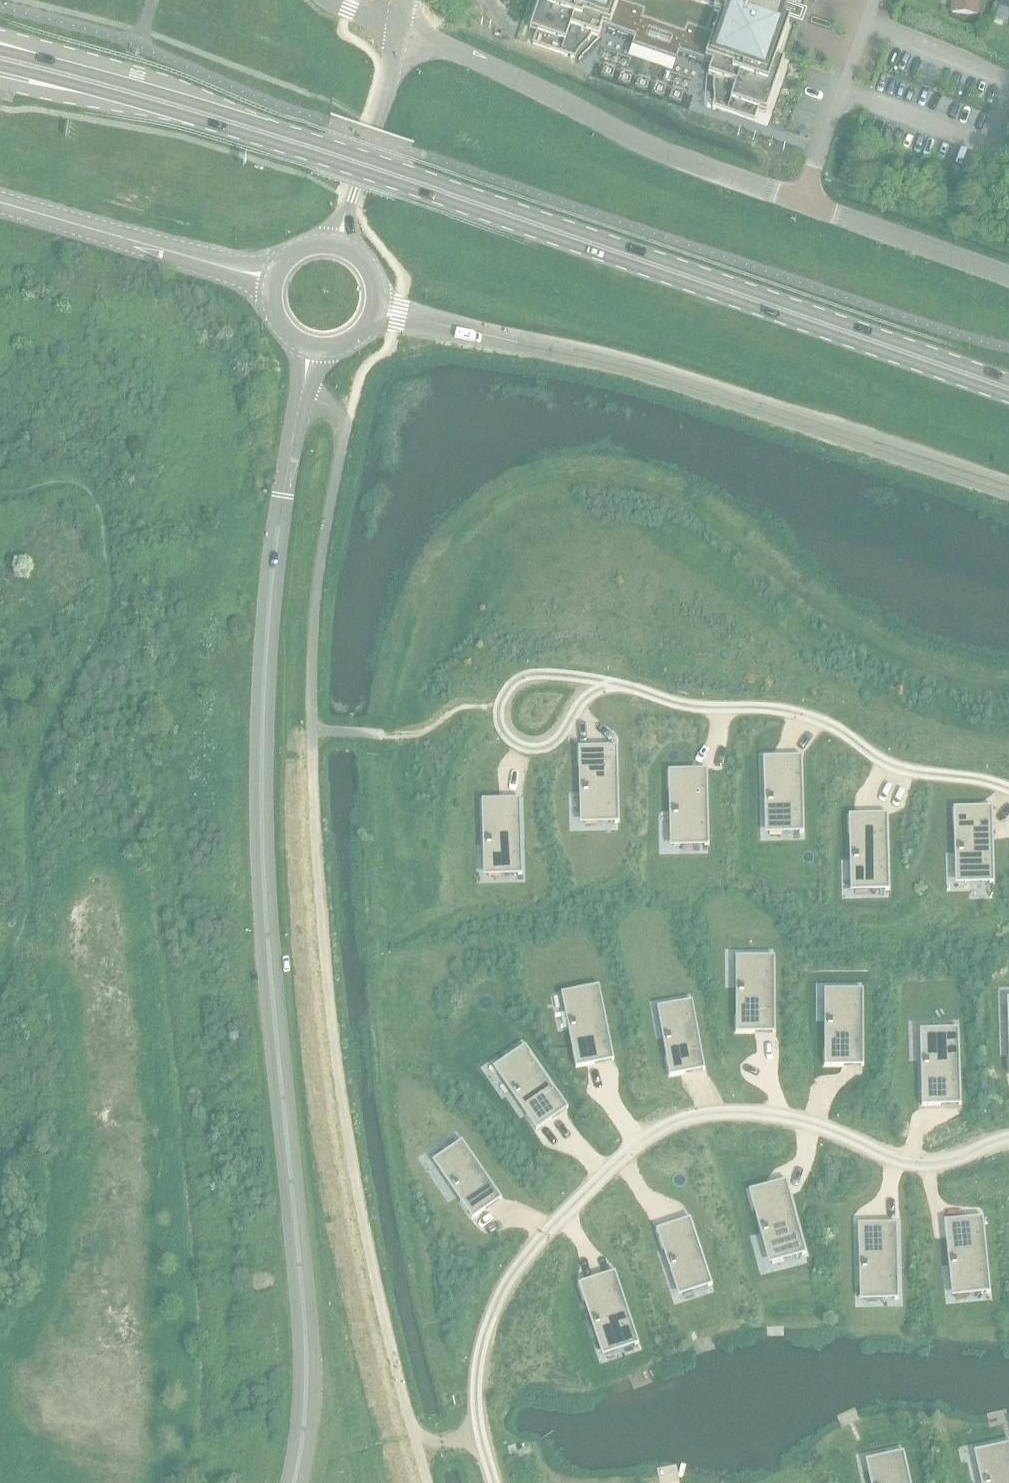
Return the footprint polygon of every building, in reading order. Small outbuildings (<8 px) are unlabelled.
[(528,30),(536,33),(532,44),(574,59),(575,58),(575,57),(576,55),(577,54),(577,53),(578,52),(579,50),(580,49),(581,48),(582,47),(582,46),(584,45),(585,44),(586,44),(586,43),(587,42),(588,41),(589,40),(589,39),(590,38),(591,37),(591,36),(591,35),(598,37),(602,25),(634,37),(631,44),(676,60),(679,52),(711,63),(707,75),(713,78),(713,79),(712,80),(712,81),(712,83),(712,84),(712,85),(712,87),(713,88),(713,90),(713,91),(713,93),(713,94),(713,97),(713,98),(713,100),(713,102),(713,103),(712,105),(712,107),(754,121),(758,110),(765,112),(784,60),(776,58),(789,22),(782,20),(788,0),(539,0),(528,30)] [(976,15),(977,0),(958,0),(958,4),(953,4),(952,13),(976,15)] [(995,17),(1003,20),(1006,10),(1008,10),(1008,0),(1001,0),(995,17)] [(597,746),(578,747),(578,765),(582,765),(583,787),(582,787),(582,792),(583,792),(583,816),(617,815),(618,815),(617,752),(615,752),(615,753),(603,753),(602,747),(597,747),(597,746)] [(782,756),(763,757),(763,775),(767,775),(768,797),(767,797),(767,802),(768,802),(768,826),(802,825),(803,825),(802,762),(800,762),(800,763),(788,763),(788,757),(782,757),(782,756)] [(687,770),(668,770),(668,788),(672,788),(673,810),(672,810),(672,815),(673,815),(673,839),(707,838),(708,838),(707,775),(705,775),(705,776),(693,776),(692,770),(687,770)] [(500,799),(481,799),(481,818),(485,817),(486,839),(485,839),(485,844),(486,844),(487,868),(520,867),(522,867),(520,804),(518,804),(518,805),(506,805),(506,799),(500,800),(500,799)] [(972,807),(953,807),(953,826),(957,826),(958,847),(957,847),(957,853),(958,853),(958,876),(992,875),(993,875),(992,812),(990,812),(990,813),(978,813),(978,808),(972,808),(972,807)] [(867,814),(848,815),(849,833),(853,833),(853,855),(853,860),(854,884),(887,883),(889,883),(887,819),(885,820),(873,821),(873,815),(867,815),(867,814)] [(739,1014),(735,1014),(735,1032),(755,1032),(755,1031),(760,1031),(760,1025),(772,1025),(772,1026),(774,1026),(774,963),(739,963),(739,987),(739,992),(739,1006),(739,1014)] [(600,992),(566,999),(570,1022),(571,1027),(572,1027),(576,1049),(572,1049),(575,1067),(594,1064),(594,1063),(600,1062),(598,1056),(610,1054),(612,1054),(600,992)] [(828,1047),(824,1047),(824,1066),(843,1065),(849,1065),(849,1059),(861,1059),(863,1059),(863,996),(828,996),(828,1020),(827,1020),(827,1025),(828,1025),(828,1047)] [(666,1055),(665,1055),(669,1076),(685,1073),(685,1072),(690,1071),(689,1065),(701,1063),(701,1064),(703,1063),(693,1007),(662,1013),(666,1036),(665,1036),(666,1041),(667,1041),(668,1049),(665,1050),(666,1055)] [(925,1087),(921,1087),(921,1105),(941,1105),(941,1104),(946,1104),(946,1098),(958,1098),(960,1098),(958,1035),(923,1036),(924,1060),(924,1065),(925,1087)] [(529,1051),(500,1070),(513,1090),(516,1095),(516,1094),(529,1112),(525,1115),(536,1130),(551,1119),(551,1118),(556,1115),(552,1110),(562,1103),(563,1104),(564,1103),(529,1051)] [(465,1146),(439,1164),(452,1183),(452,1184),(455,1188),(460,1194),(457,1196),(460,1201),(472,1219),(485,1209),(484,1209),(489,1206),(486,1201),(496,1194),(496,1195),(498,1193),(465,1146)] [(767,1185),(748,1190),(753,1207),(757,1206),(763,1227),(762,1228),(763,1233),(764,1232),(770,1255),(804,1246),(787,1185),(785,1186),(785,1187),(774,1190),(773,1184),(767,1186),(767,1185)] [(963,1218),(944,1220),(945,1239),(950,1238),(950,1246),(952,1260),(951,1260),(952,1265),(955,1288),(989,1285),(983,1222),(981,1222),(981,1223),(969,1224),(968,1219),(963,1219),(963,1218)] [(655,1229),(662,1249),(663,1249),(665,1254),(668,1253),(670,1261),(671,1266),(672,1266),(679,1288),(710,1278),(692,1223),(690,1224),(690,1225),(678,1228),(677,1223),(671,1225),(671,1224),(655,1229)] [(876,1223),(857,1223),(858,1242),(862,1242),(862,1263),(862,1269),(863,1269),(863,1292),(898,1292),(896,1228),(894,1229),(882,1230),(882,1224),(876,1224),(876,1223)] [(636,1337),(616,1277),(614,1277),(615,1278),(603,1282),(601,1276),(596,1278),(596,1277),(577,1283),(583,1301),(587,1299),(594,1320),(593,1320),(595,1325),(596,1325),(603,1348),(636,1337)] [(979,1457),(984,1480),(983,1480),(984,1482),(1008,1482),(1008,1451),(979,1457)] [(871,1466),(874,1482),(910,1482),(904,1458),(871,1466)]
